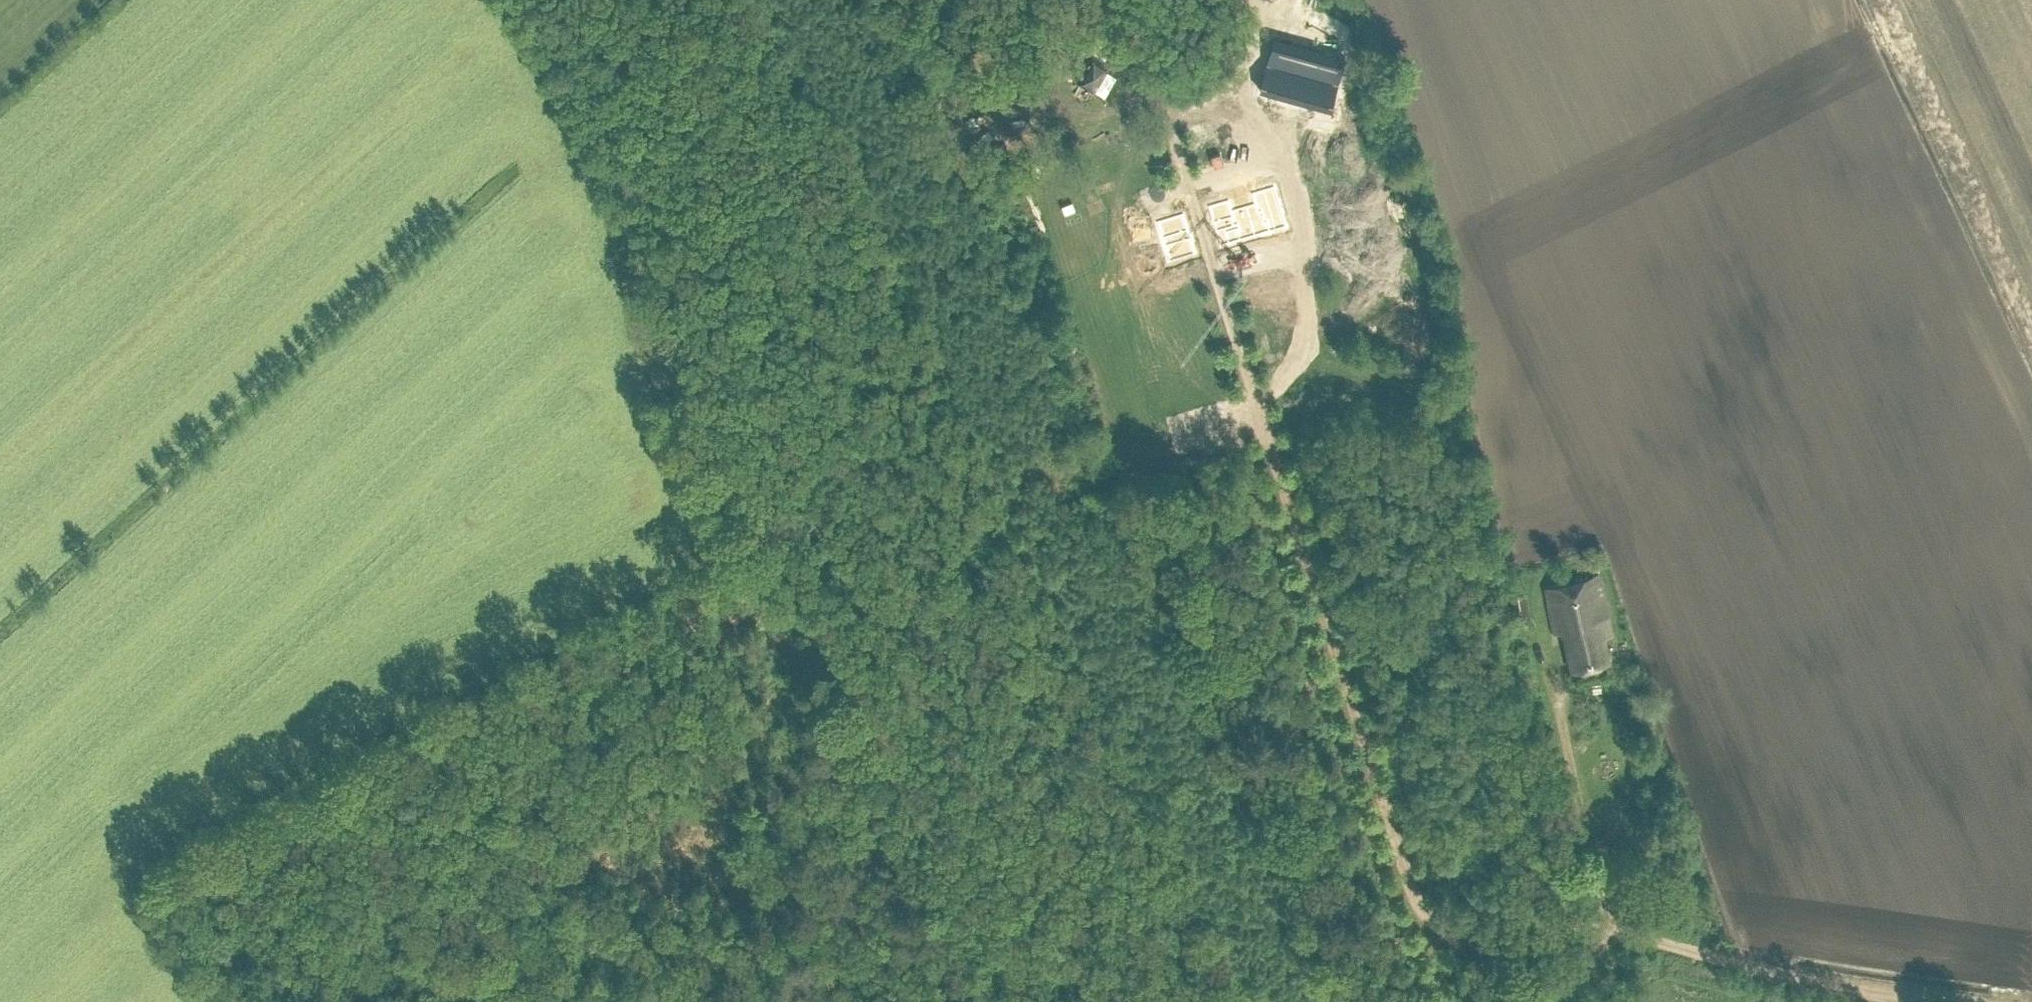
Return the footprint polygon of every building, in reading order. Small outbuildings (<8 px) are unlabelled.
[(1274,30),(1260,83),(1330,101),(1344,49),(1274,30)] [(1039,60),(1044,51),(1026,41),(1021,50),(1039,60)] [(1111,61),(1083,45),(1074,59),(1086,66),(1078,80),(1094,90),(1111,61)] [(1013,92),(1021,104),(1031,97),(1023,85),(1013,92)] [(1285,228),(1273,188),(1250,194),(1253,203),(1230,209),(1228,201),(1210,206),(1207,207),(1182,214),(1180,215),(1159,221),(1171,262),(1193,255),(1194,255),(1219,248),(1223,247),(1285,228)] [(1604,636),(1613,634),(1600,573),(1544,586),(1554,633),(1563,631),(1571,668),(1610,660),(1604,636)] [(1514,621),(1530,617),(1524,592),(1508,596),(1514,621)]
